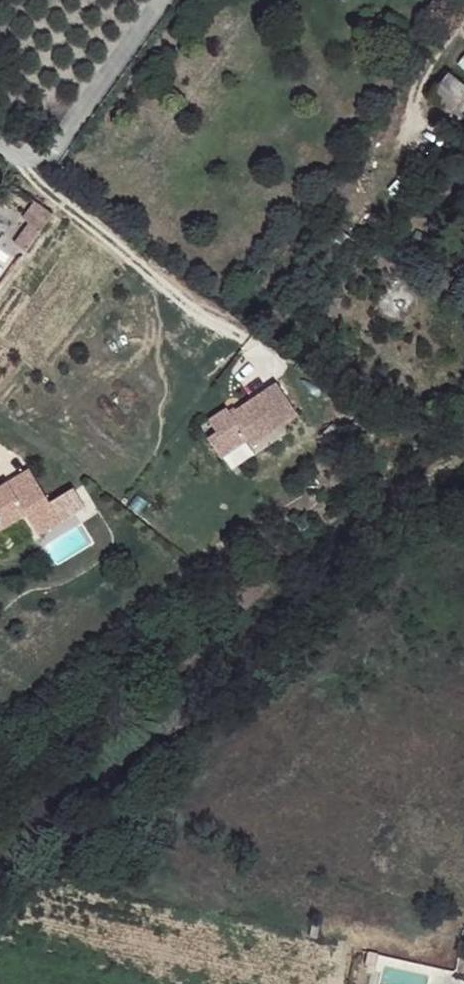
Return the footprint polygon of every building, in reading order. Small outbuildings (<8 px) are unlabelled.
[(386,17),(380,23),(388,31),(394,24),(386,17)] [(444,102),(456,112),(463,102),(463,96),(454,89),(444,102)] [(41,190),(30,206),(36,212),(47,220),(59,204),(41,190)] [(36,212),(21,231),(31,239),(47,220),(36,212)] [(25,466),(4,480),(8,487),(30,475),(25,466)] [(0,482),(0,527),(21,513),(33,532),(35,534),(57,520),(30,475),(8,487),(4,480),(0,482)]
